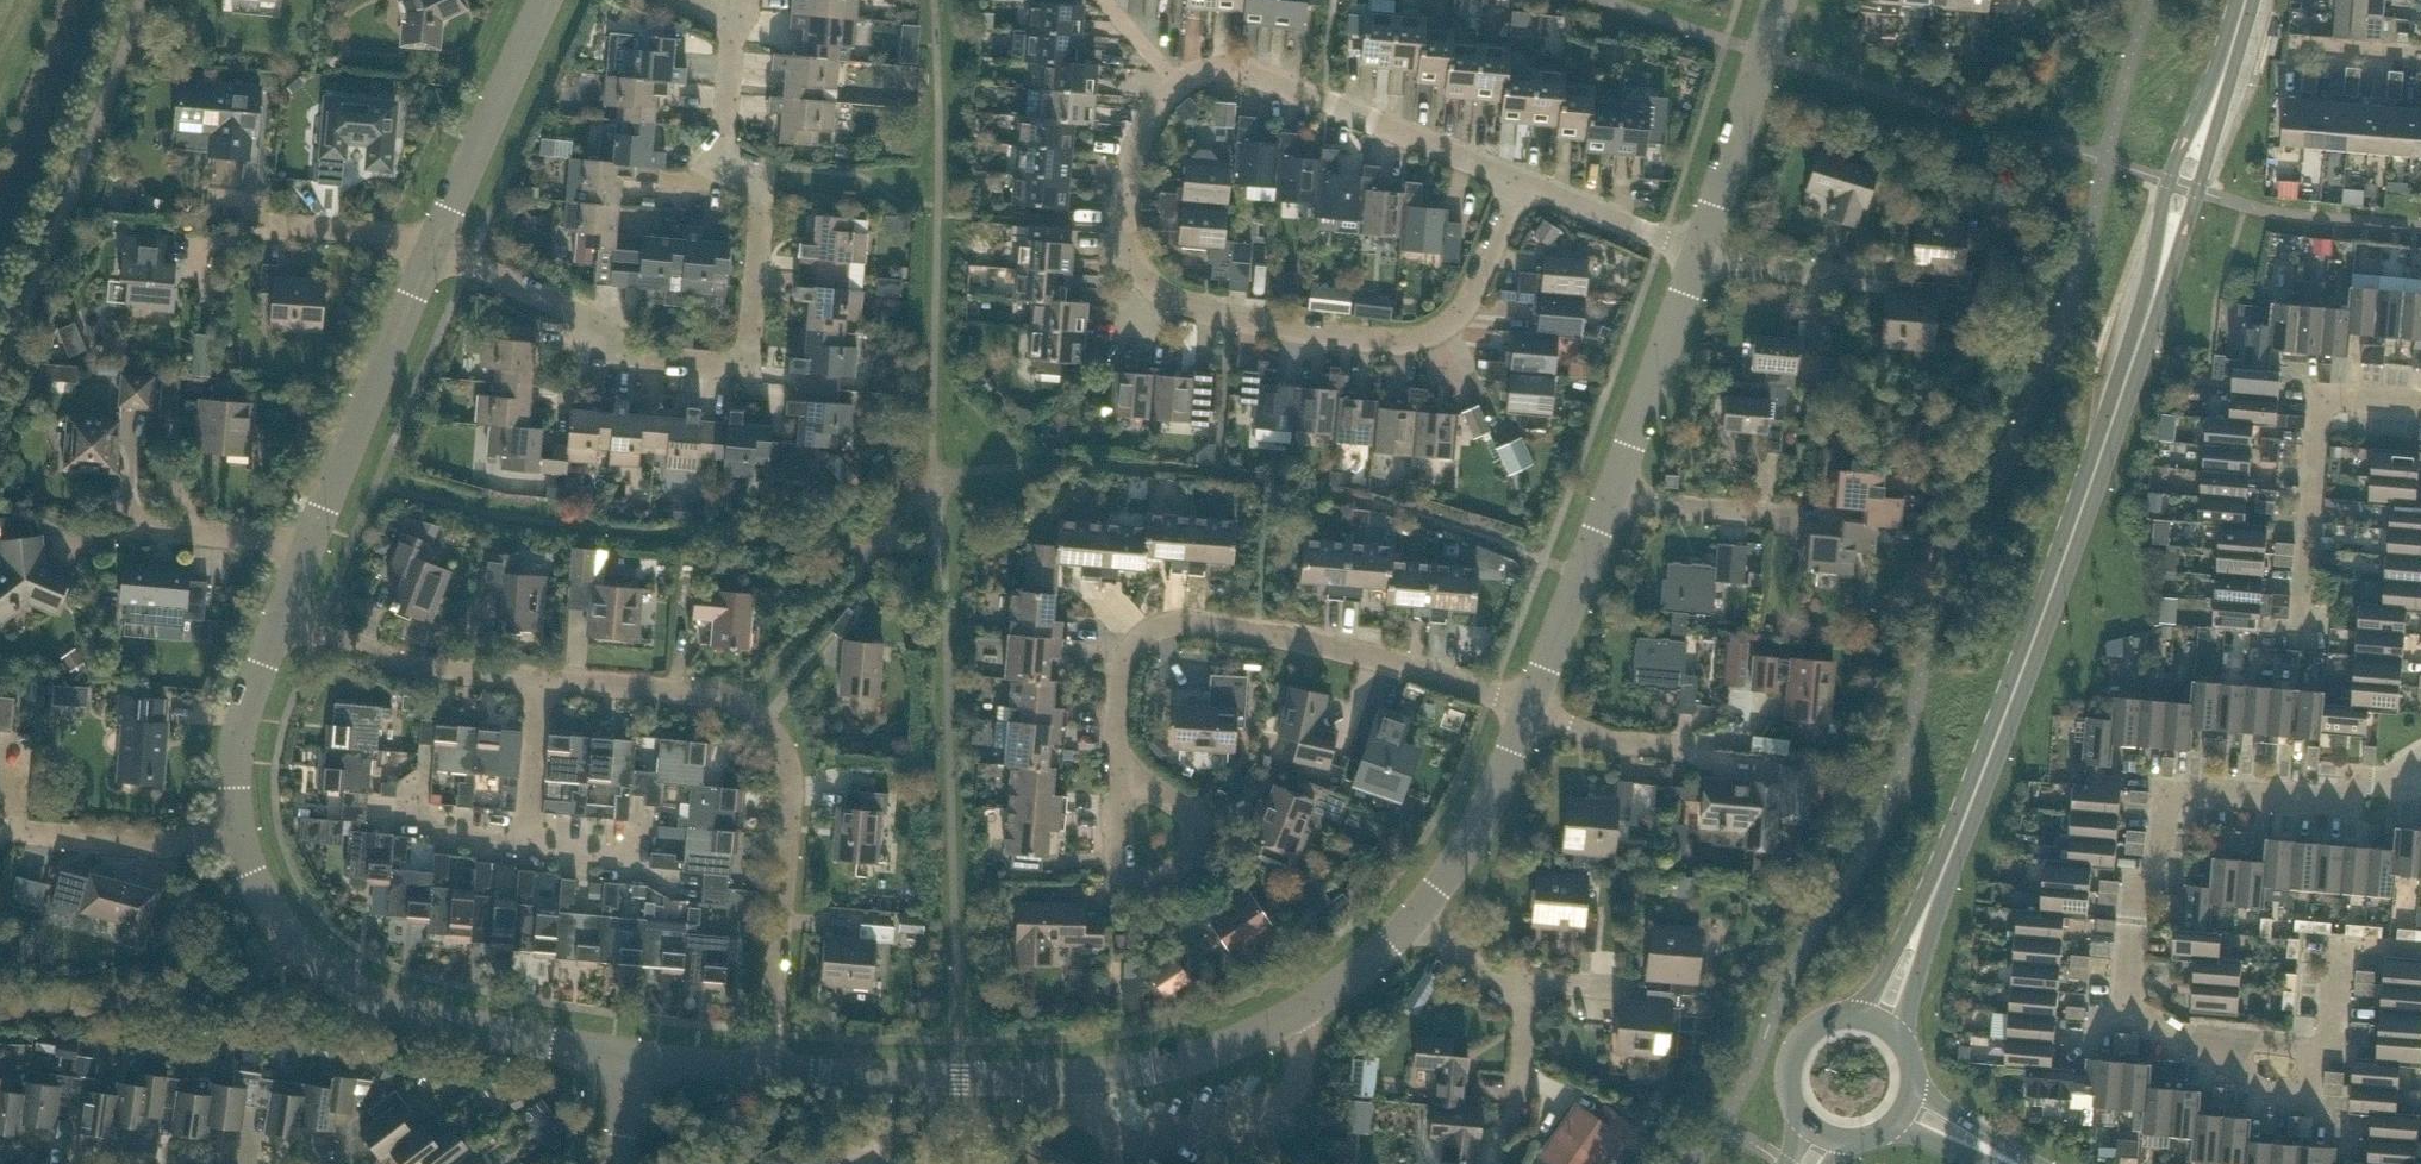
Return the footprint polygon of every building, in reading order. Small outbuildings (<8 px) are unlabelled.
[(407,10),(404,42),(437,44),(439,18),(464,7),(461,0),(402,0),(407,10)] [(791,12),(856,18),(858,0),(792,0),(791,12)] [(1078,1),(1069,0),(1058,0),(1057,3),(1030,1),(1028,30),(1080,34),(1083,5),(1078,5),(1078,1)] [(1216,8),(1244,10),(1245,10),(1246,0),(1217,0),(1216,8)] [(1245,10),(1244,10),(1243,22),(1273,25),(1275,0),(1246,0),(1245,10)] [(1304,0),(1275,0),(1273,25),(1302,27),(1304,0)] [(1929,6),(1957,8),(1958,0),(1929,0),(1929,6)] [(1957,8),(1986,11),(1987,0),(1958,0),(1957,8)] [(2390,0),(2339,0),(2337,15),(2389,19),(2390,0)] [(340,7),(326,5),(324,26),(339,28),(340,7)] [(854,47),(856,18),(791,12),(790,27),(804,28),(801,55),(801,56),(839,59),(840,46),(854,47)] [(1390,66),(1395,14),(1365,12),(1365,21),(1363,54),(1362,54),(1361,64),(1390,66)] [(1423,28),(1424,17),(1395,14),(1390,66),(1418,69),(1419,69),(1422,28),(1423,28)] [(2387,42),(2389,19),(2337,15),(2335,37),(2387,42)] [(1452,31),(1423,28),(1422,28),(1419,69),(1418,69),(1417,80),(1446,83),(1447,83),(1450,42),(1451,42),(1452,31)] [(1077,63),(1080,34),(1028,30),(1025,60),(1044,61),(1077,63)] [(2411,44),(2412,33),(2400,32),(2399,43),(2411,44)] [(673,66),(676,38),(638,35),(637,49),(623,48),(621,76),(621,77),(672,81),(672,82),(686,83),(687,67),(673,66)] [(1479,45),(1451,42),(1450,42),(1447,83),(1446,83),(1445,94),(1475,97),(1479,45)] [(1507,67),(1508,47),(1479,45),(1475,97),(1503,99),(1506,67),(1507,67)] [(801,56),(801,55),(773,53),(772,69),(786,70),(783,97),(783,98),(821,101),(822,87),(836,88),(839,59),(801,56)] [(1096,64),(1077,63),(1044,61),(1042,89),(1094,94),(1096,64)] [(2319,64),(2310,64),(2305,63),(2304,77),(2318,78),(2319,64)] [(1535,70),(1507,67),(1506,67),(1503,99),(1501,119),(1530,122),(1535,70)] [(2363,68),(2353,67),(2348,67),(2347,81),(2361,82),(2363,68)] [(1563,84),(1564,72),(1535,70),(1530,122),(1558,124),(1559,124),(1562,84),(1563,84)] [(2405,72),(2396,71),(2391,70),(2389,85),(2404,86),(2405,72)] [(621,77),(621,76),(606,75),(604,105),(618,106),(617,119),(654,123),(657,95),(670,96),(672,82),(672,81),(621,77)] [(2317,93),(2318,78),(2304,77),(2302,91),(2317,93)] [(177,129),(175,145),(211,149),(211,154),(248,157),(251,132),(255,132),(259,88),(181,81),(177,129)] [(2360,96),(2361,82),(2347,81),(2346,95),(2360,96)] [(1592,86),(1563,84),(1562,84),(1559,124),(1558,124),(1557,136),(1586,138),(1587,138),(1590,97),(1591,98),(1592,86)] [(2403,100),(2404,86),(2389,85),(2388,99),(2403,100)] [(1092,123),(1094,94),(1042,89),(1040,117),(1040,118),(1073,121),(1092,123)] [(783,98),(783,97),(770,96),(768,111),(782,113),(780,141),(817,144),(818,130),(832,131),(835,101),(821,101),(783,98)] [(1619,100),(1591,98),(1590,97),(1587,138),(1586,138),(1585,150),(1614,152),(1619,100)] [(2305,147),(2309,99),(2287,97),(2283,145),(2305,147)] [(396,104),(348,100),(333,99),(328,156),(320,156),(318,183),(342,185),(346,141),(370,143),(368,167),(390,169),(396,104)] [(2327,149),(2331,101),(2309,99),(2305,147),(2327,149)] [(1644,155),(1648,103),(1619,100),(1614,152),(1644,155)] [(2348,151),(2352,102),(2331,101),(2327,149),(2348,151)] [(1233,127),(1235,103),(1216,102),(1214,126),(1233,127)] [(2369,152),(2373,104),(2352,102),(2348,151),(2369,152)] [(2391,154),(2395,106),(2373,104),(2369,152),(2391,154)] [(2412,156),(2416,108),(2395,106),(2391,154),(2412,156)] [(2416,108),(2412,156),(2420,157),(2420,108),(2416,108)] [(1253,142),(1255,117),(1239,115),(1233,183),(1276,187),(1277,187),(1280,144),(1253,142)] [(1040,118),(1040,117),(1021,116),(1018,145),(1070,150),(1073,121),(1040,118)] [(652,151),(654,123),(617,119),(616,133),(602,132),(599,160),(599,161),(636,164),(636,165),(665,167),(666,152),(652,151)] [(1295,158),(1297,133),(1281,132),(1280,144),(1277,187),(1276,187),(1275,199),(1317,203),(1318,203),(1322,160),(1321,160),(1295,158)] [(572,157),(574,144),(561,143),(560,156),(572,157)] [(1068,178),(1070,150),(1018,145),(1016,174),(1068,178)] [(1336,174),(1338,150),(1322,148),(1321,160),(1322,160),(1318,203),(1317,203),(1316,216),(1337,218),(1336,230),(1358,232),(1359,220),(1360,220),(1363,177),(1336,174)] [(1216,157),(1210,150),(1199,149),(1191,155),(1191,160),(1186,160),(1184,188),(1177,187),(1176,193),(1160,191),(1159,201),(1226,207),(1230,163),(1216,162),(1216,157)] [(1865,206),(1876,172),(1817,154),(1807,188),(1834,196),(1827,217),(1854,225),(1860,204),(1865,206)] [(599,161),(599,160),(571,158),(568,188),(583,189),(581,202),(619,206),(621,178),(635,179),(636,165),(636,164),(599,161)] [(1378,191),(1380,166),(1364,165),(1363,177),(1360,220),(1359,220),(1358,232),(1400,236),(1401,236),(1405,193),(1404,193),(1378,191)] [(1065,207),(1068,178),(1016,174),(1014,203),(1065,207)] [(1419,208),(1422,183),(1405,181),(1404,193),(1405,193),(1401,236),(1400,236),(1399,249),(1444,253),(1447,210),(1419,208)] [(581,202),(567,200),(565,230),(579,231),(578,246),(613,249),(612,270),(626,271),(630,234),(616,233),(619,206),(581,202)] [(1083,200),(1083,210),(1105,211),(1106,201),(1083,200)] [(1223,250),(1226,207),(1159,201),(1158,210),(1175,212),(1174,218),(1181,218),(1179,246),(1209,249),(1208,262),(1213,263),(1211,278),(1219,279),(1219,288),(1229,289),(1231,261),(1232,251),(1223,250)] [(853,232),(854,218),(816,214),(814,243),(800,242),(799,257),(813,259),(812,272),(862,276),(864,263),(867,233),(853,232)] [(885,215),(883,232),(907,234),(908,217),(885,215)] [(1961,270),(1965,223),(1917,219),(1913,267),(1936,269),(1935,283),(1946,284),(1946,285),(1970,287),(1971,271),(1961,270)] [(1561,232),(1544,220),(1533,238),(1552,249),(1561,232)] [(701,240),(703,226),(687,225),(686,239),(682,276),(681,290),(711,293),(712,279),(727,280),(730,243),(701,240)] [(686,239),(654,236),(630,234),(626,271),(640,273),(639,287),(668,290),(669,275),(682,276),(686,239)] [(161,264),(163,240),(124,237),(120,281),(129,282),(127,305),(173,309),(176,265),(161,264)] [(1069,273),(1072,244),(1020,239),(1017,269),(1069,273)] [(2316,239),(2316,253),(2330,254),(2331,240),(2316,239)] [(2410,247),(2408,265),(2420,266),(2420,248),(2410,247)] [(1584,297),(1588,256),(1545,253),(1543,274),(1536,273),(1535,284),(1518,282),(1517,291),(1584,297)] [(1248,291),(1250,262),(1231,261),(1229,289),(1248,291)] [(2302,279),(2304,262),(2295,261),(2292,295),(2294,295),(2293,305),(2274,303),(2272,326),(2273,326),(2271,348),(2272,348),(2297,351),(2303,279),(2302,279)] [(277,278),(278,264),(262,263),(260,292),(275,293),(272,326),(321,329),(324,281),(277,278)] [(1067,301),(1069,273),(1017,269),(1015,298),(1034,300),(1034,299),(1067,302),(1067,301)] [(861,290),(862,276),(812,272),(811,286),(797,285),(795,300),(809,301),(807,329),(844,332),(845,318),(860,320),(862,290),(861,290)] [(2312,296),(2314,280),(2303,279),(2297,351),(2323,353),(2327,308),(2310,306),(2311,296),(2312,296)] [(1935,283),(1912,281),(1910,296),(1887,294),(1882,342),(1931,346),(1935,299),(1945,299),(1946,285),(1946,284),(1935,283)] [(2376,334),(2380,289),(2353,287),(2351,310),(2352,310),(2350,332),(2351,332),(2376,334)] [(2402,337),(2406,291),(2380,289),(2376,334),(2402,337)] [(1310,290),(1308,308),(1331,311),(1337,311),(1349,313),(1351,294),(1310,290)] [(1584,297),(1517,291),(1500,290),(1499,299),(1533,302),(1532,313),(1539,313),(1538,333),(1557,335),(1557,336),(1581,338),(1584,297)] [(2406,291),(2402,337),(2420,338),(2420,293),(2406,291)] [(1067,301),(1067,302),(1034,299),(1034,300),(1031,328),(1083,332),(1086,303),(1067,301)] [(2352,310),(2351,310),(2327,308),(2323,353),(2350,355),(2351,332),(2350,332),(2352,310)] [(1811,355),(1814,321),(1799,320),(1797,339),(1755,335),(1752,369),(1766,371),(1765,385),(1770,385),(1786,386),(1794,387),(1797,353),(1811,355)] [(535,341),(536,327),(499,324),(498,338),(484,337),(481,367),(496,368),(495,381),(532,385),(536,341),(535,341)] [(2273,326),(2272,326),(2246,324),(2243,360),(2227,358),(2227,356),(2216,355),(2215,366),(2270,370),(2272,348),(2271,348),(2273,326)] [(1081,361),(1083,332),(1031,328),(1029,357),(1037,358),(1036,372),(1065,374),(1066,360),(1081,361)] [(843,346),(844,332),(807,329),(805,357),(791,356),(789,371),(804,372),(803,386),(839,389),(840,375),(855,377),(857,347),(843,346)] [(198,330),(194,374),(210,376),(214,331),(198,330)] [(1538,333),(1514,331),(1512,352),(1505,351),(1504,362),(1488,360),(1487,370),(1554,375),(1557,336),(1557,335),(1538,333)] [(2374,363),(2375,344),(2363,343),(2362,362),(2374,363)] [(2385,364),(2386,345),(2375,344),(2374,363),(2385,364)] [(1577,351),(1576,365),(1595,366),(1595,352),(1577,351)] [(1266,377),(1268,361),(1258,360),(1253,426),(1294,430),(1297,387),(1277,385),(1278,378),(1266,377)] [(2332,382),(2334,363),(2322,362),(2320,381),(2332,382)] [(1155,368),(1142,367),(1135,366),(1134,373),(1113,372),(1111,402),(1102,401),(1100,418),(1110,419),(1110,414),(1150,418),(1155,368)] [(1339,374),(1340,367),(1330,366),(1329,383),(1318,382),(1317,389),(1297,387),(1294,430),(1333,433),(1334,433),(1339,374)] [(2282,371),(2270,370),(2215,366),(2214,378),(2225,379),(2225,375),(2236,376),(2234,395),(2280,398),(2282,371)] [(1174,377),(1175,370),(1155,368),(1150,418),(1191,421),(1190,426),(1208,427),(1212,372),(1194,371),(1193,378),(1174,377)] [(1550,416),(1554,375),(1487,370),(1486,379),(1503,380),(1502,391),(1509,391),(1507,412),(1550,416)] [(47,391),(53,378),(41,373),(36,387),(47,391)] [(151,408),(153,377),(123,374),(120,405),(151,408)] [(177,418),(180,375),(162,374),(159,417),(177,418)] [(1347,391),(1348,375),(1339,374),(1334,433),(1333,433),(1332,440),(1372,444),(1373,444),(1376,408),(1377,408),(1378,401),(1357,399),(1357,392),(1347,391)] [(442,391),(448,390),(451,384),(447,379),(441,380),(438,386),(442,391)] [(528,427),(532,385),(495,381),(494,395),(479,394),(477,424),(491,425),(528,427)] [(1770,385),(1765,385),(1741,382),(1740,397),(1726,395),(1723,429),(1766,433),(1764,451),(1780,453),(1783,419),(1786,386),(1770,385)] [(838,403),(839,389),(803,386),(802,400),(787,398),(786,414),(800,415),(797,442),(797,443),(820,445),(820,446),(834,447),(836,432),(850,434),(852,404),(838,403)] [(1413,455),(1418,388),(1409,387),(1408,404),(1397,403),(1396,410),(1377,408),(1376,408),(1373,444),(1372,444),(1372,451),(1413,455)] [(1426,405),(1427,389),(1418,388),(1413,455),(1454,458),(1457,415),(1436,413),(1437,406),(1426,405)] [(2278,414),(2280,398),(2234,395),(2232,419),(2232,420),(2255,422),(2255,423),(2306,428),(2307,416),(2278,414)] [(629,413),(630,399),(615,398),(614,412),(615,412),(611,449),(610,449),(609,463),(639,466),(640,452),(654,453),(657,416),(629,413)] [(250,454),(254,405),(201,400),(197,449),(250,454)] [(700,420),(702,406),(686,404),(685,418),(657,416),(654,453),(667,454),(666,468),(696,471),(697,457),(711,458),(714,421),(700,420)] [(1476,438),(1489,431),(1477,406),(1464,412),(1476,438)] [(615,412),(614,412),(571,408),(568,445),(569,445),(567,460),(568,460),(596,462),(598,448),(610,449),(611,449),(615,412)] [(743,423),(744,409),(729,408),(728,422),(714,421),(711,458),(725,459),(723,473),(753,476),(754,461),(768,463),(770,440),(772,425),(743,423)] [(116,472),(120,420),(68,415),(64,468),(116,472)] [(2232,420),(2232,419),(2210,417),(2207,444),(2253,448),(2255,423),(2255,422),(2232,420)] [(528,427),(491,425),(489,453),(503,455),(501,469),(567,474),(568,460),(567,460),(569,445),(568,445),(554,443),(552,457),(540,456),(543,428),(528,427)] [(2281,450),(2282,439),(2263,437),(2263,448),(2281,450)] [(797,443),(797,442),(770,440),(768,463),(767,477),(817,481),(820,446),(820,445),(797,443)] [(1515,440),(1497,448),(1509,474),(1510,475),(1516,489),(1523,486),(1516,471),(1526,466),(1515,440)] [(2251,473),(2253,448),(2207,444),(2205,470),(2251,473)] [(2280,462),(2281,450),(2263,448),(2261,460),(2280,462)] [(2419,479),(2420,452),(2376,449),(2373,475),(2419,479)] [(2331,458),(2330,471),(2341,472),(2342,458),(2331,458)] [(1881,497),(1883,473),(1835,469),(1831,506),(1864,508),(1863,522),(1863,524),(1875,525),(1876,525),(1899,527),(1901,498),(1881,497)] [(2249,488),(2251,473),(2205,470),(2203,496),(2248,500),(2258,500),(2277,502),(2278,490),(2249,488)] [(2417,505),(2417,503),(2419,479),(2373,475),(2371,502),(2394,504),(2394,503),(2417,505)] [(2246,525),(2246,524),(2248,500),(2203,496),(2201,522),(2224,524),(2224,523),(2246,525)] [(2276,513),(2277,502),(2258,500),(2257,512),(2276,513)] [(2417,505),(2394,503),(2394,504),(2392,528),(2420,531),(2420,504),(2417,503),(2417,505)] [(1187,574),(1191,517),(1148,513),(1147,527),(1145,555),(1171,557),(1170,573),(1187,574)] [(4,540),(7,569),(0,574),(0,621),(0,622),(31,598),(57,609),(70,579),(45,568),(41,540),(41,535),(39,520),(38,520),(32,520),(29,519),(4,517),(0,516),(0,537),(4,540)] [(403,532),(389,567),(405,574),(392,606),(430,622),(450,572),(424,561),(431,544),(438,527),(409,517),(403,532)] [(1232,562),(1235,520),(1191,517),(1187,574),(1203,575),(1205,560),(1232,562)] [(1099,581),(1103,524),(1060,520),(1058,546),(1028,544),(1026,567),(1057,570),(1058,561),(1083,564),(1082,579),(1099,581)] [(1863,524),(1863,522),(1840,520),(1839,535),(1806,532),(1803,569),(1851,573),(1853,550),(1874,552),(1876,525),(1875,525),(1863,524)] [(2246,524),(2246,525),(2224,523),(2224,524),(2221,549),(2267,553),(2269,526),(2246,524)] [(1145,555),(1147,527),(1103,524),(1099,581),(1116,582),(1117,567),(1144,569),(1145,555)] [(2392,528),(2390,554),(2420,557),(2420,531),(2392,528)] [(1343,600),(1348,542),(1304,539),(1301,580),(1328,583),(1326,598),(1343,600)] [(1391,560),(1392,546),(1348,542),(1343,600),(1360,601),(1361,585),(1387,588),(1388,588),(1390,560),(1391,560)] [(2295,555),(2296,543),(2277,542),(2276,553),(2295,555)] [(1743,583),(1747,546),(1717,543),(1715,567),(1667,562),(1663,610),(1673,611),(1671,626),(1685,627),(1687,612),(1711,614),(1714,581),(1743,583)] [(604,587),(607,550),(572,547),(569,579),(593,581),(589,634),(637,638),(641,590),(604,587)] [(2265,578),(2267,553),(2221,549),(2219,574),(2265,578)] [(518,574),(520,555),(489,553),(486,591),(503,592),(500,627),(541,631),(546,577),(518,574)] [(2294,567),(2295,555),(2276,553),(2275,565),(2294,567)] [(2390,554),(2387,580),(2420,583),(2420,557),(2390,554)] [(1433,564),(1391,560),(1390,560),(1388,588),(1387,588),(1386,602),(1413,604),(1411,620),(1428,621),(1433,564)] [(124,563),(121,602),(127,602),(125,621),(183,626),(184,618),(204,619),(207,581),(189,580),(190,569),(124,563)] [(1473,609),(1477,568),(1433,564),(1428,621),(1445,623),(1446,607),(1473,609)] [(1055,595),(1057,570),(1026,567),(1024,591),(1012,590),(1009,634),(1066,639),(1067,622),(1052,620),(1054,595),(1055,595)] [(2263,592),(2265,578),(2219,574),(2217,600),(2291,606),(2292,595),(2263,592)] [(2387,580),(2385,605),(2385,606),(2408,608),(2408,609),(2420,610),(2420,583),(2387,580)] [(717,591),(716,592),(696,590),(694,618),(714,619),(712,644),(749,647),(753,594),(717,591)] [(859,615),(868,604),(858,597),(850,607),(859,615)] [(2290,617),(2291,606),(2217,600),(2215,627),(2260,631),(2261,615),(2290,617)] [(2385,606),(2385,605),(2363,603),(2360,630),(2406,633),(2408,609),(2408,608),(2385,606)] [(841,637),(859,615),(847,606),(830,629),(841,637)] [(1682,674),(1685,627),(1671,626),(1670,641),(1636,637),(1632,685),(1680,689),(1678,712),(1693,714),(1697,676),(1682,674)] [(2404,659),(2406,633),(2360,630),(2358,655),(2404,659)] [(1064,656),(1066,639),(1009,634),(1005,678),(1012,678),(1047,680),(1049,654),(1064,656)] [(878,696),(882,643),(844,640),(840,693),(878,696)] [(2402,685),(2404,659),(2358,655),(2356,681),(2402,685)] [(1791,659),(1791,660),(1755,657),(1752,688),(1774,690),(1775,678),(1789,680),(1786,714),(1828,717),(1832,663),(1791,659)] [(1244,727),(1247,676),(1210,674),(1208,708),(1182,706),(1179,747),(1228,749),(1230,726),(1244,727)] [(1047,680),(1012,678),(1010,706),(998,705),(997,720),(1066,726),(1067,709),(1051,707),(1054,680),(1047,680)] [(2218,728),(2222,683),(2196,681),(2194,703),(2195,704),(2193,726),(2194,726),(2218,728)] [(2399,712),(2402,685),(2356,681),(2354,706),(2354,707),(2369,708),(2369,709),(2379,710),(2399,712)] [(2244,731),(2248,685),(2222,683),(2218,728),(2244,731)] [(2270,733),(2274,687),(2248,685),(2244,731),(2270,733)] [(1326,695),(1313,692),(1290,687),(1279,735),(1301,740),(1297,760),(1327,766),(1335,728),(1334,728),(1334,731),(1318,727),(1326,695)] [(2295,735),(2299,690),(2274,687),(2270,733),(2295,735)] [(2322,737),(2322,732),(2325,704),(2326,692),(2299,690),(2295,735),(2322,737)] [(15,698),(0,696),(0,731),(12,732),(15,698)] [(161,724),(163,701),(121,697),(119,722),(124,723),(119,779),(162,782),(167,724),(161,724)] [(2139,745),(2143,699),(2117,697),(2115,720),(2113,742),(2114,742),(2139,745)] [(2165,747),(2169,701),(2143,699),(2139,745),(2165,747)] [(2195,704),(2194,703),(2169,701),(2165,747),(2192,749),(2194,726),(2193,726),(2195,704)] [(381,707),(381,706),(335,702),(333,730),(328,730),(327,745),(377,749),(380,716),(390,717),(391,708),(381,707)] [(2354,707),(2354,706),(2325,704),(2322,732),(2367,735),(2369,709),(2369,708),(2354,707)] [(1381,709),(1355,783),(1399,797),(1415,750),(1400,745),(1409,719),(1381,709)] [(435,744),(437,719),(422,718),(420,743),(435,744)] [(2115,720),(2088,718),(2085,763),(2090,764),(2088,785),(2109,787),(2110,777),(2105,776),(2106,765),(2112,765),(2114,742),(2113,742),(2115,720)] [(452,725),(453,720),(437,719),(435,744),(432,769),(466,772),(465,781),(459,781),(457,805),(473,807),(476,773),(480,727),(452,725)] [(1064,742),(1066,726),(997,720),(995,737),(1007,738),(1005,764),(1012,765),(1012,764),(1046,767),(1049,741),(1064,742)] [(495,729),(496,724),(480,722),(480,727),(476,773),(509,775),(508,785),(502,784),(500,809),(515,810),(518,776),(519,776),(523,731),(495,729)] [(565,734),(566,730),(550,728),(545,779),(579,781),(578,791),(572,790),(570,815),(586,817),(586,807),(589,782),(593,737),(592,737),(565,734)] [(608,738),(608,733),(592,732),(592,737),(593,737),(589,782),(622,785),(621,794),(615,794),(613,819),(628,820),(631,794),(633,769),(636,741),(608,738)] [(2216,757),(2217,738),(2206,737),(2204,756),(2216,757)] [(709,759),(711,742),(660,738),(657,772),(648,771),(646,796),(645,805),(660,806),(662,783),(691,785),(691,784),(702,785),(704,758),(709,759)] [(2227,758),(2229,739),(2217,738),(2216,757),(2227,758)] [(2267,761),(2269,742),(2257,741),(2255,760),(2267,761)] [(2278,762),(2280,743),(2269,742),(2267,761),(2278,762)] [(382,750),(377,749),(327,745),(325,772),(320,772),(319,788),(343,790),(342,805),(367,807),(368,792),(369,792),(372,759),(382,760),(382,750)] [(2376,765),(2378,746),(2366,745),(2364,764),(2376,765)] [(2319,766),(2321,747),(2309,746),(2308,765),(2319,766)] [(2174,776),(2176,757),(2164,756),(2163,775),(2174,776)] [(1046,767),(1012,764),(1012,765),(1008,807),(1065,813),(1067,796),(1051,794),(1053,767),(1046,767)] [(646,796),(648,771),(633,769),(631,794),(646,796)] [(2122,788),(2123,778),(2110,777),(2109,787),(2122,788)] [(1629,820),(1633,782),(1618,781),(1615,804),(1568,799),(1564,847),(1573,848),(1572,862),(1587,864),(1589,850),(1612,852),(1615,818),(1629,820)] [(1750,781),(1750,785),(1705,781),(1701,824),(1746,828),(1745,847),(1773,849),(1779,784),(1750,781)] [(702,785),(691,784),(691,785),(688,817),(678,817),(678,826),(688,827),(733,832),(733,831),(735,804),(740,805),(741,789),(702,785)] [(2109,787),(2088,785),(2077,784),(2075,811),(2120,815),(2122,788),(2109,787)] [(1325,806),(1330,793),(1309,785),(1304,798),(1275,786),(1262,817),(1256,814),(1247,836),(1262,842),(1258,853),(1287,865),(1312,801),(1325,806)] [(838,808),(834,858),(876,862),(880,813),(886,813),(888,793),(847,790),(845,809),(838,808)] [(2149,803),(2150,792),(2132,790),(2131,802),(2149,803)] [(440,804),(440,794),(431,794),(430,803),(440,804)] [(559,814),(559,803),(544,802),(543,812),(559,814)] [(366,822),(367,807),(342,805),(341,820),(351,821),(350,830),(346,875),(373,878),(373,883),(388,884),(389,884),(393,834),(394,834),(394,833),(360,830),(361,821),(366,822)] [(1064,829),(1065,813),(1008,807),(1004,851),(1012,852),(1011,867),(1041,870),(1043,855),(1046,855),(1048,828),(1064,829)] [(2118,840),(2120,815),(2075,811),(2073,837),(2118,840)] [(338,834),(340,820),(318,818),(317,832),(338,834)] [(733,831),(733,832),(688,827),(685,860),(676,859),(676,854),(651,852),(650,867),(684,870),(684,871),(704,873),(729,875),(732,847),(736,847),(738,831),(733,831)] [(2398,827),(2397,850),(2398,850),(2396,872),(2397,873),(2420,875),(2420,829),(2398,827)] [(2146,843),(2147,831),(2128,830),(2128,841),(2146,843)] [(2243,850),(2244,831),(2233,830),(2231,849),(2243,850)] [(2254,851),(2256,832),(2244,831),(2243,850),(2254,851)] [(408,835),(394,834),(393,834),(389,884),(388,884),(385,914),(413,916),(413,921),(428,922),(433,872),(400,869),(401,860),(406,860),(408,835)] [(2118,840),(2073,837),(2056,835),(2056,847),(2046,846),(2045,859),(2048,859),(2071,861),(2071,862),(2093,864),(2093,865),(2115,867),(2118,840)] [(2291,886),(2295,841),(2268,839),(2266,861),(2267,861),(2265,884),(2267,884),(2291,886)] [(2145,854),(2146,843),(2128,841),(2127,852),(2145,854)] [(2317,889),(2321,843),(2295,841),(2291,886),(2317,889)] [(2342,891),(2346,845),(2321,843),(2317,889),(2342,891)] [(2372,848),(2367,847),(2346,845),(2342,891),(2368,893),(2372,848)] [(2397,850),(2376,848),(2372,848),(2368,893),(2395,895),(2397,873),(2396,872),(2398,850),(2397,850)] [(448,878),(450,853),(435,852),(433,872),(428,922),(427,932),(455,934),(454,939),(470,940),(474,890),(441,887),(442,878),(448,878)] [(2199,875),(2200,856),(2189,855),(2187,874),(2199,875)] [(2238,905),(2242,859),(2215,857),(2212,887),(2213,887),(2212,903),(2238,905)] [(2071,862),(2071,861),(2048,859),(2045,886),(2091,890),(2093,865),(2093,864),(2071,862)] [(2267,861),(2266,861),(2242,859),(2238,905),(2264,907),(2267,884),(2265,884),(2267,861)] [(490,887),(492,862),(477,861),(474,890),(470,940),(497,943),(496,947),(512,949),(516,898),(483,895),(484,886),(490,887)] [(1583,912),(1587,864),(1572,862),(1571,877),(1538,874),(1534,922),(1582,926),(1580,950),(1595,951),(1598,913),(1583,912)] [(534,870),(520,869),(519,869),(516,898),(512,949),(539,951),(539,956),(554,957),(559,907),(526,904),(527,895),(532,895),(534,870)] [(727,889),(729,875),(704,873),(702,887),(727,889)] [(142,946),(157,891),(92,874),(90,879),(76,875),(73,886),(59,882),(51,910),(66,914),(68,907),(122,922),(117,939),(142,946)] [(1692,896),(1693,877),(1681,876),(1679,895),(1692,896)] [(575,904),(577,879),(561,877),(559,907),(554,957),(582,959),(581,964),(597,965),(598,961),(597,961),(601,915),(568,913),(569,903),(575,904)] [(2119,892),(2120,881),(2102,879),(2101,891),(2119,892)] [(617,907),(619,882),(604,881),(601,915),(597,961),(598,961),(624,963),(624,968),(640,969),(641,964),(640,964),(644,919),(611,916),(611,907),(617,907)] [(645,898),(646,886),(634,885),(633,897),(645,898)] [(2213,887),(2212,887),(2186,885),(2182,929),(2210,932),(2212,903),(2213,887)] [(2088,917),(2091,890),(2045,886),(2043,911),(2043,912),(2066,914),(2066,915),(2088,917)] [(726,904),(727,889),(702,887),(701,902),(726,904)] [(1229,950),(1270,922),(1248,890),(1231,902),(1235,908),(1211,924),(1229,950)] [(2118,904),(2119,892),(2101,891),(2100,902),(2118,904)] [(657,907),(658,893),(648,892),(647,906),(657,907)] [(1083,919),(1084,905),(1018,903),(1016,962),(1048,963),(1051,960),(1052,942),(1082,943),(1082,952),(1101,952),(1102,919),(1083,919)] [(688,908),(687,919),(696,920),(697,909),(688,908)] [(2302,908),(2302,920),(2339,923),(2339,911),(2302,908)] [(653,920),(654,910),(644,909),(644,919),(640,964),(641,964),(667,966),(667,971),(682,972),(682,973),(686,923),(653,920)] [(2043,912),(2043,911),(2021,909),(2018,936),(2063,940),(2066,915),(2066,914),(2043,912)] [(2116,931),(2117,919),(2098,918),(2097,929),(2116,931)] [(2273,918),(2263,918),(2261,936),(2271,936),(2273,918)] [(2314,921),(2297,920),(2296,930),(2314,931),(2314,921)] [(2331,933),(2332,923),(2314,921),(2314,931),(2331,933)] [(695,934),(696,924),(686,923),(682,973),(682,972),(681,978),(709,981),(708,985),(724,987),(729,937),(695,934)] [(893,942),(894,926),(861,924),(860,939),(827,936),(823,984),(871,988),(875,940),(893,942)] [(2365,936),(2365,926),(2348,924),(2347,934),(2365,936)] [(2383,927),(2366,926),(2365,926),(2365,936),(2382,937),(2383,927)] [(1696,979),(1700,931),(1652,927),(1648,975),(1671,977),(1670,992),(1681,993),(1705,996),(1706,980),(1696,979)] [(2416,940),(2417,930),(2399,928),(2398,939),(2416,940)] [(2210,932),(2182,929),(2177,929),(2174,957),(2197,959),(2197,957),(2220,959),(2220,958),(2222,933),(2210,932)] [(2061,965),(2063,940),(2018,936),(2016,961),(2061,965)] [(2298,957),(2300,939),(2290,938),(2288,956),(2298,957)] [(14,966),(16,951),(0,949),(0,965),(14,966)] [(2090,968),(2091,956),(2072,954),(2071,966),(2090,968)] [(2220,958),(2220,959),(2197,957),(2197,959),(2195,983),(2240,987),(2243,960),(2220,958)] [(2387,957),(2385,983),(2420,987),(2420,960),(2387,957)] [(1164,995),(1188,979),(1175,959),(1151,975),(1164,995)] [(1124,961),(1124,974),(1140,975),(1140,962),(1124,961)] [(1423,961),(1408,997),(1426,1004),(1441,969),(1423,961)] [(2059,991),(2061,965),(2016,961),(2014,987),(2059,991)] [(2089,979),(2090,968),(2071,966),(2070,977),(2089,979)] [(2375,983),(2376,971),(2357,970),(2356,982),(2375,983)] [(2295,991),(2297,974),(2287,973),(2285,991),(2295,991)] [(2374,994),(2375,983),(2356,982),(2355,993),(2374,994)] [(2238,1014),(2240,987),(2195,983),(2193,1010),(2238,1014)] [(2385,983),(2383,1009),(2420,1012),(2420,987),(2385,983)] [(2057,1016),(2059,991),(2014,987),(2012,1013),(2057,1016)] [(1681,993),(1670,992),(1646,989),(1645,1005),(1621,1002),(1617,1050),(1665,1055),(1667,1040),(1678,1041),(1679,1023),(1668,1022),(1669,1007),(1680,1008),(1681,993)] [(2294,1009),(2295,991),(2285,991),(2284,1008),(2294,1009)] [(2086,1019),(2086,1007),(2068,1006),(2067,1017),(2086,1019)] [(2420,1038),(2420,1012),(2383,1009),(2381,1024),(2372,1023),(2371,1034),(2380,1035),(2420,1038)] [(2055,1042),(2057,1016),(2012,1013),(2010,1038),(2055,1042)] [(2372,1023),(2353,1021),(2352,1033),(2371,1034),(2372,1023)] [(286,1032),(278,1031),(272,1030),(271,1040),(285,1042),(286,1032)] [(2128,1033),(2124,1033),(2116,1032),(2115,1051),(2126,1052),(2128,1033)] [(2139,1034),(2131,1034),(2128,1033),(2126,1052),(2137,1053),(2139,1034)] [(2370,1045),(2371,1034),(2352,1033),(2351,1044),(2370,1045)] [(2380,1035),(2378,1059),(2378,1060),(2402,1062),(2401,1064),(2420,1065),(2420,1038),(2380,1035)] [(1371,1081),(1377,1038),(1367,1036),(1361,1080),(1371,1081)] [(1452,1054),(1454,1040),(1417,1037),(1414,1065),(1437,1067),(1434,1104),(1462,1107),(1465,1070),(1466,1070),(1467,1056),(1452,1054)] [(2053,1068),(2053,1067),(2055,1042),(2010,1038),(2008,1065),(2030,1067),(2031,1066),(2053,1068)] [(77,1057),(79,1045),(60,1042),(58,1054),(77,1057)] [(2378,1060),(2378,1059),(2356,1057),(2354,1084),(2399,1088),(2401,1064),(2402,1062),(2378,1060)] [(88,1073),(90,1061),(80,1059),(79,1071),(88,1073)] [(2097,1072),(2098,1060),(2088,1059),(2087,1071),(2097,1072)] [(2177,1060),(2173,1060),(2166,1059),(2164,1078),(2175,1079),(2177,1060)] [(2122,1107),(2125,1062),(2098,1060),(2097,1072),(2095,1105),(2122,1107)] [(2189,1061),(2181,1061),(2177,1060),(2175,1079),(2187,1080),(2189,1061)] [(2150,1087),(2152,1064),(2125,1062),(2122,1107),(2146,1109),(2148,1109),(2149,1086),(2150,1087)] [(2053,1067),(2053,1068),(2031,1066),(2030,1067),(2028,1093),(2074,1097),(2074,1102),(2078,1107),(2095,1108),(2095,1105),(2097,1072),(2087,1071),(2087,1076),(2075,1075),(2075,1069),(2053,1067)] [(257,1106),(261,1077),(262,1072),(235,1069),(232,1086),(213,1083),(212,1095),(207,1124),(239,1129),(242,1104),(257,1106)] [(2344,1084),(2345,1072),(2326,1071),(2325,1082),(2344,1084)] [(70,1105),(74,1076),(49,1072),(47,1084),(27,1081),(25,1093),(21,1122),(52,1127),(54,1113),(69,1115),(70,1105)] [(161,1119),(163,1106),(167,1077),(141,1073),(139,1085),(120,1082),(118,1095),(114,1123),(145,1128),(147,1117),(161,1119)] [(349,1112),(354,1078),(327,1074),(326,1086),(307,1084),(305,1096),(300,1125),(332,1129),(335,1110),(349,1112)] [(99,1092),(100,1080),(74,1076),(70,1105),(84,1107),(81,1131),(112,1136),(114,1123),(118,1095),(99,1092)] [(192,1092),(194,1080),(167,1077),(163,1106),(178,1108),(174,1132),(205,1136),(207,1124),(212,1095),(192,1092)] [(285,1093),(287,1081),(261,1077),(257,1106),(271,1108),(268,1133),(299,1137),(300,1125),(305,1096),(285,1093)] [(7,1079),(0,1078),(0,1132),(20,1135),(21,1122),(25,1093),(5,1091),(7,1079)] [(2146,1109),(2144,1131),(2171,1134),(2175,1089),(2175,1079),(2164,1078),(2163,1088),(2150,1087),(2149,1086),(2148,1109),(2146,1109)] [(2186,1090),(2187,1080),(2175,1079),(2175,1089),(2171,1134),(2196,1136),(2197,1136),(2198,1113),(2200,1113),(2201,1091),(2186,1090)] [(2343,1095),(2344,1084),(2325,1082),(2324,1093),(2343,1095)] [(2397,1113),(2397,1112),(2399,1088),(2354,1084),(2351,1111),(2374,1113),(2374,1112),(2397,1113)] [(2226,1087),(2223,1087),(2215,1086),(2214,1105),(2225,1106),(2226,1087)] [(2238,1088),(2230,1088),(2226,1087),(2225,1106),(2236,1107),(2238,1088)] [(402,1118),(411,1110),(395,1088),(368,1109),(377,1121),(361,1133),(380,1158),(390,1150),(413,1133),(402,1118)] [(525,1106),(541,1134),(566,1119),(551,1091),(525,1106)] [(518,1093),(509,1096),(513,1107),(523,1104),(518,1093)] [(1462,1107),(1434,1104),(1433,1104),(1430,1137),(1444,1139),(1442,1160),(1475,1163),(1478,1142),(1479,1142),(1481,1108),(1462,1107)] [(1596,1120),(1575,1105),(1546,1146),(1560,1156),(1555,1163),(1556,1163),(1604,1163),(1620,1141),(1621,1141),(1631,1127),(1604,1108),(1596,1120)] [(2397,1112),(2397,1113),(2374,1112),(2374,1113),(2372,1137),(2418,1141),(2420,1114),(2397,1112)] [(2224,1116),(2200,1113),(2198,1113),(2197,1136),(2196,1136),(2194,1158),(2221,1161),(2224,1116)] [(2275,1133),(2276,1114),(2265,1113),(2263,1132),(2275,1133)] [(2301,1135),(2302,1116),(2291,1115),(2289,1134),(2301,1135)] [(2249,1141),(2251,1118),(2224,1116),(2221,1161),(2245,1163),(2247,1163),(2248,1141),(2249,1141)] [(2314,1117),(2304,1117),(2302,1116),(2301,1135),(2312,1136),(2314,1117)] [(435,1141),(423,1126),(413,1133),(390,1150),(400,1163),(425,1163),(450,1163),(469,1150),(453,1128),(435,1141)] [(2418,1141),(2372,1137),(2370,1163),(2377,1163),(2416,1163),(2418,1141)] [(2249,1141),(2248,1141),(2247,1163),(2245,1163),(2272,1163),(2274,1143),(2249,1141)] [(2140,1144),(2119,1142),(2118,1157),(2139,1159),(2140,1144)] [(2300,1145),(2274,1143),(2272,1163),(2298,1163),(2300,1145)] [(2325,1160),(2326,1147),(2300,1145),(2298,1163),(2325,1163),(2325,1160)] [(2336,1161),(2336,1148),(2326,1147),(2325,1160),(2336,1161)] [(471,1153),(457,1163),(480,1163),(471,1153)]
